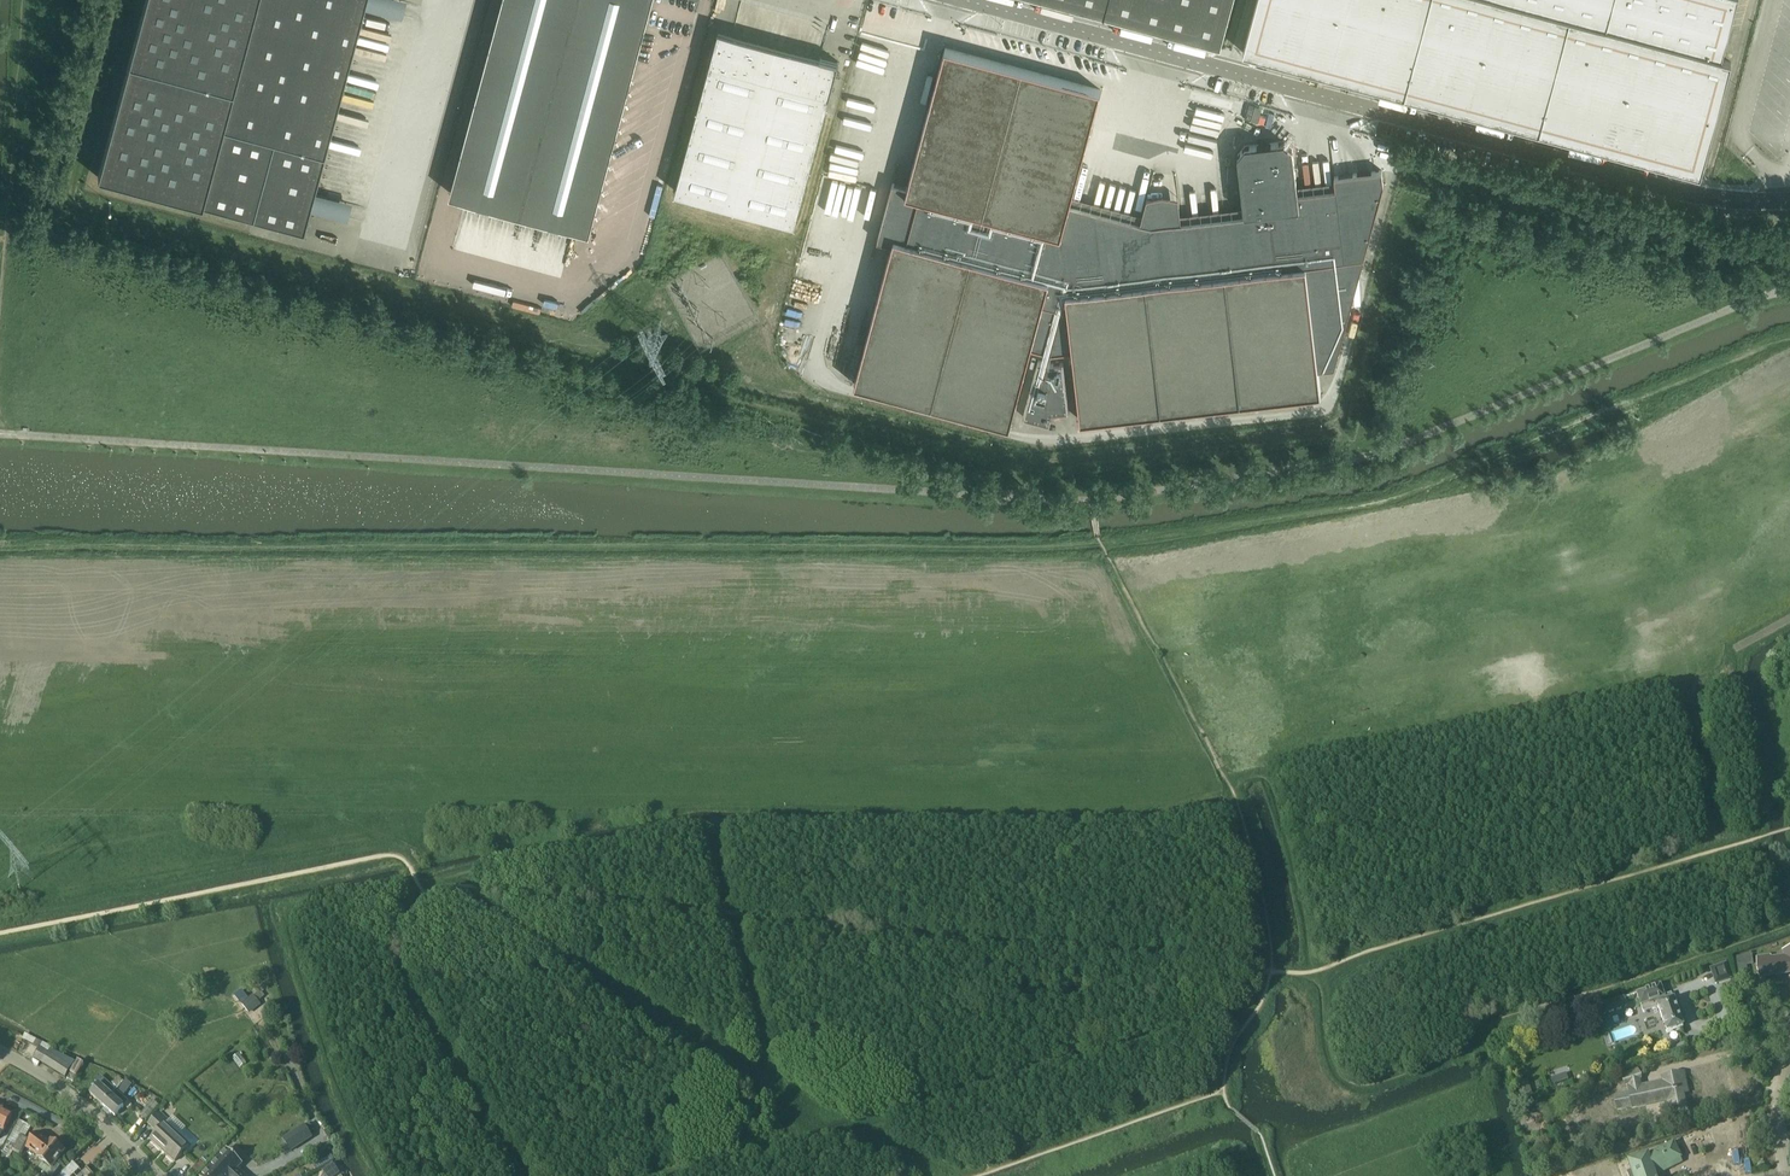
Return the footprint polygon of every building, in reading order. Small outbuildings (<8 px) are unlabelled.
[(98,177),(202,205),(257,0),(146,0),(98,177)] [(202,205),(303,232),(366,0),(257,0),(202,205)] [(451,194),(591,231),(653,0),(503,0),(451,194)] [(1104,12),(1104,13),(1105,14),(1108,0),(1059,0),(1104,12)] [(1105,14),(1106,13),(1221,44),(1233,0),(1108,0),(1105,14)] [(1243,52),(1700,175),(1731,62),(1722,59),(1738,0),(1258,0),(1243,52)] [(821,57),(820,61),(719,33),(676,191),(795,224),(839,62),(821,57)] [(1070,203),(1101,89),(945,48),(908,187),(893,183),(877,241),(892,245),(855,384),(1010,426),(1031,348),(1052,353),(1073,351),(1081,420),(1321,392),(1318,369),(1334,367),(1351,306),(1345,260),(1364,257),(1384,184),(1382,170),(1334,176),(1336,189),(1298,193),(1293,148),(1283,141),(1245,145),(1238,155),(1245,214),(1153,225),(1070,203)] [(1038,360),(1023,417),(1050,424),(1052,413),(1069,411),(1063,362),(1051,364),(1038,360)] [(1783,955),(1785,959),(1770,962),(1769,960),(1758,961),(1760,980),(1789,975),(1789,952),(1783,955)] [(1683,1030),(1671,996),(1664,999),(1660,988),(1637,996),(1641,1007),(1643,1014),(1658,1009),(1667,1035),(1683,1030)] [(1624,1000),(1601,1008),(1604,1016),(1626,1008),(1624,1000)] [(25,1041),(39,1049),(33,1059),(65,1078),(74,1063),(43,1044),(25,1034),(21,1041),(25,1041)] [(75,1078),(83,1065),(77,1061),(67,1080),(72,1083),(75,1078)] [(1627,1089),(1611,1092),(1614,1108),(1626,1106),(1630,1105),(1630,1106),(1665,1100),(1669,1120),(1686,1117),(1682,1094),(1686,1093),(1682,1074),(1661,1078),(1662,1083),(1641,1087),(1640,1082),(1638,1082),(1637,1079),(1639,1079),(1636,1070),(1628,1073),(1622,1075),(1624,1083),(1627,1083),(1628,1083),(1629,1086),(1627,1086),(1626,1086),(1627,1089)] [(98,1086),(90,1095),(102,1107),(102,1106),(116,1092),(125,1081),(120,1076),(118,1078),(110,1086),(104,1080),(100,1077),(95,1083),(98,1086)] [(1526,1081),(1515,1085),(1521,1102),(1532,1098),(1526,1081)] [(1612,1089),(1610,1081),(1592,1086),(1594,1094),(1612,1089)] [(121,1086),(116,1092),(119,1095),(122,1097),(127,1091),(121,1086)] [(116,1092),(102,1106),(114,1117),(123,1107),(128,1103),(116,1092)] [(158,1107),(152,1101),(140,1115),(146,1121),(158,1107)] [(0,1139),(12,1115),(7,1112),(5,1110),(2,1108),(0,1108),(0,1139)] [(174,1162),(189,1146),(165,1124),(168,1121),(159,1113),(148,1125),(157,1132),(150,1140),(174,1162)] [(13,1150),(20,1154),(27,1141),(24,1139),(30,1128),(18,1122),(1,1153),(9,1157),(13,1150)] [(312,1139),(305,1128),(293,1136),(299,1146),(312,1139)] [(27,1149),(39,1158),(38,1159),(43,1163),(38,1169),(48,1175),(54,1175),(60,1167),(56,1164),(65,1152),(51,1142),(50,1144),(49,1143),(37,1134),(27,1149)] [(1673,1143),(1649,1157),(1648,1155),(1626,1163),(1631,1175),(1655,1175),(1654,1173),(1681,1157),(1673,1143)] [(237,1170),(242,1165),(227,1150),(202,1175),(244,1175),(237,1170)] [(329,1153),(314,1162),(319,1170),(334,1161),(329,1153)] [(79,1170),(73,1164),(59,1175),(72,1175),(79,1170)] [(322,1171),(325,1175),(338,1175),(339,1175),(332,1164),(322,1171)]
